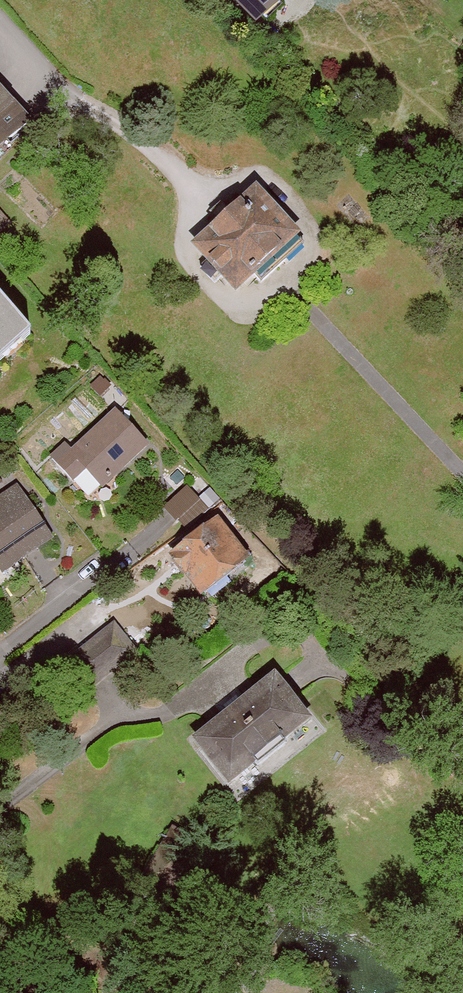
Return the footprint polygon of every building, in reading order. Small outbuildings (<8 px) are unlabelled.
[(262,10),(272,0),(252,0),(262,10)] [(37,126),(0,83),(0,157),(37,126)] [(304,239),(261,192),(196,252),(239,298),(304,239)] [(12,223),(0,210),(0,234),(12,223)] [(1,303),(0,304),(0,372),(35,342),(1,303)] [(69,445),(51,463),(71,484),(83,473),(103,493),(149,448),(117,415),(78,453),(69,445)] [(189,529),(212,506),(188,484),(166,507),(189,529)] [(19,490),(0,502),(0,570),(5,577),(55,544),(19,490)] [(252,566),(221,527),(174,564),(206,603),(252,566)] [(96,635),(70,659),(84,674),(110,650),(96,635)] [(313,724),(278,681),(199,745),(234,788),(313,724)]
